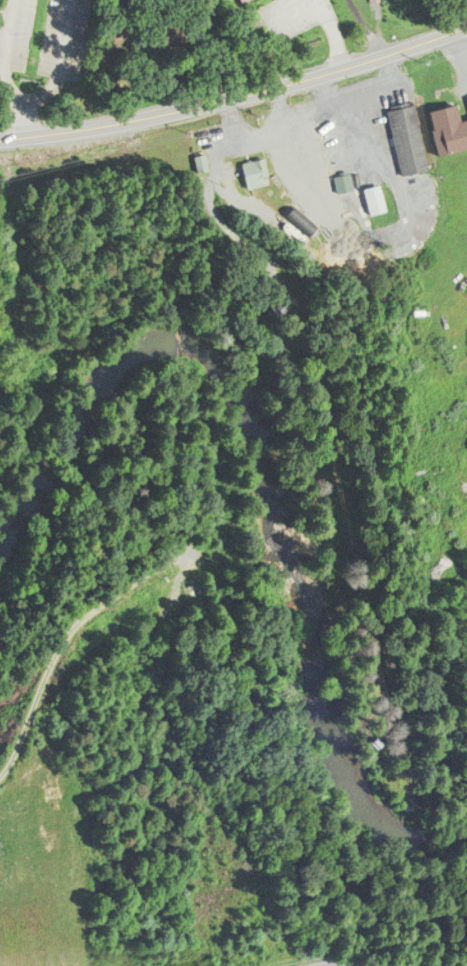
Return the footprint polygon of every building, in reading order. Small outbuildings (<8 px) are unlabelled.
[(464,112),(466,111),(466,142),(443,148),(431,102),(460,95),(464,112)] [(392,105),(416,99),(432,166),(407,172),(392,105)] [(197,151),(207,149),(211,165),(201,168),(197,151)] [(192,170),(205,169),(203,153),(190,154),(192,170)] [(242,159),(265,154),(271,181),(247,185),(242,159)] [(351,189),(349,172),(331,174),(333,191),(351,189)] [(367,184),(383,180),(390,204),(374,209),(367,184)] [(290,210),(296,203),(320,226),(313,233),(290,210)] [(263,308),(288,286),(301,301),(276,323),(263,308)]
